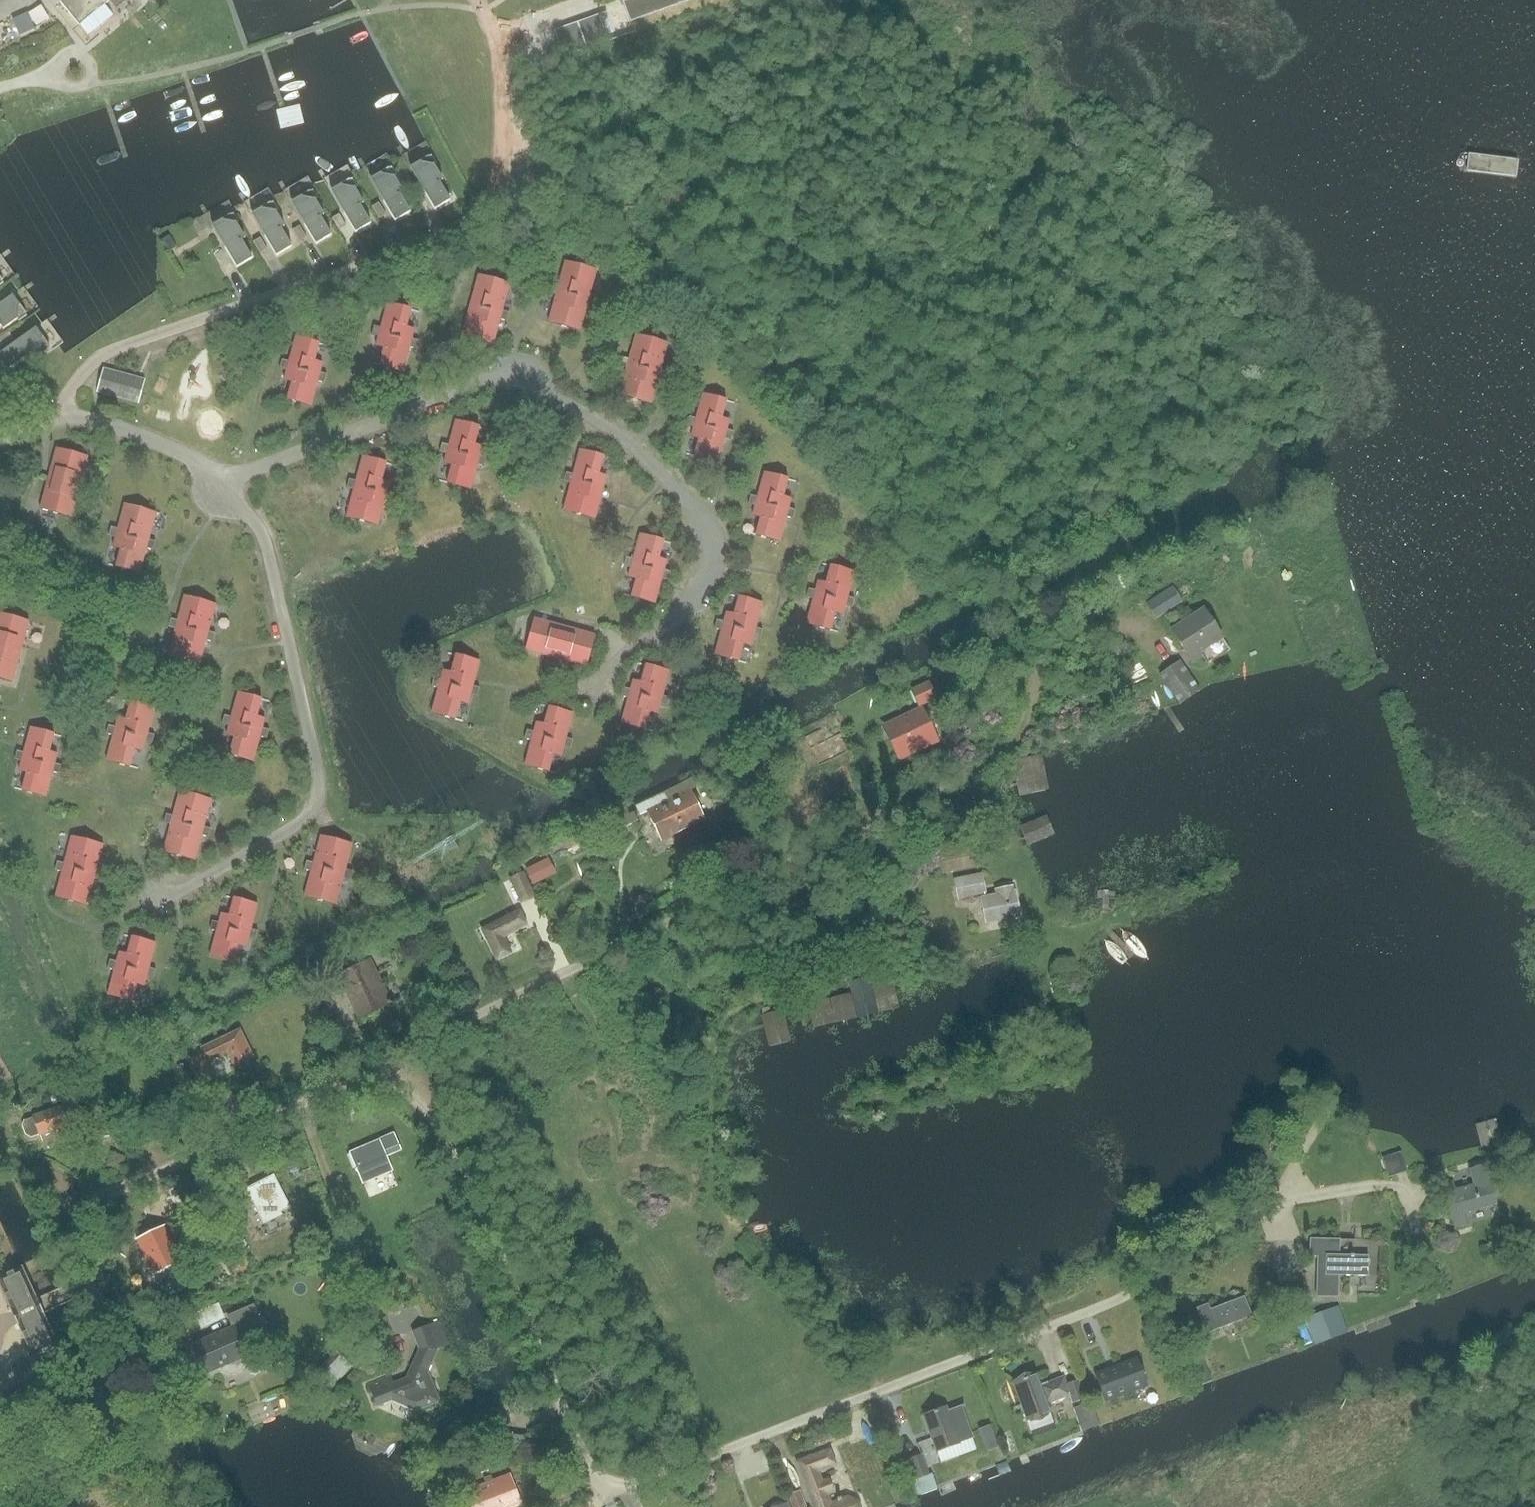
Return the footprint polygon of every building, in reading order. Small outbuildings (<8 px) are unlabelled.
[(81,23),(109,0),(62,0),(81,23)] [(631,22),(692,0),(623,0),(631,22)] [(28,13),(14,19),(21,34),(35,28),(28,13)] [(575,26),(584,50),(608,42),(600,18),(575,26)] [(584,50),(575,26),(555,33),(563,57),(584,50)] [(435,210),(451,200),(440,182),(443,180),(429,156),(419,162),(419,163),(412,167),(425,189),(423,190),(435,210)] [(396,221),(411,212),(400,194),(404,192),(389,168),(379,174),(379,175),(373,179),(385,200),(384,201),(396,221)] [(356,233),(371,224),(361,205),(364,203),(350,179),(339,185),(340,186),(333,190),(346,212),(344,213),(356,233)] [(419,190),(412,194),(419,207),(427,203),(419,190)] [(316,244),(332,235),(321,217),(325,215),(310,191),(300,197),(300,198),(293,202),(306,223),(304,224),(316,244)] [(277,256),(292,247),(282,229),(285,227),(271,202),(260,209),(261,209),(254,213),(267,235),(265,236),(277,256)] [(380,202),(373,207),(380,218),(387,214),(380,202)] [(237,268),(253,258),(242,240),(246,238),(231,214),(221,220),(221,221),(214,225),(227,247),(225,248),(237,268)] [(340,214),(333,218),(340,230),(347,226),(340,214)] [(300,226),(294,229),(301,241),(307,237),(300,226)] [(163,239),(170,251),(177,247),(170,235),(163,239)] [(260,238),(254,242),(261,253),(267,249),(260,238)] [(583,286),(589,267),(564,260),(556,290),(587,299),(590,288),(583,286)] [(498,300),(503,280),(479,274),(471,303),(501,312),(504,302),(498,300)] [(562,302),(557,323),(579,329),(587,299),(556,290),(553,300),(562,302)] [(27,313),(20,303),(19,304),(14,297),(0,307),(0,327),(1,326),(4,330),(27,313)] [(407,326),(413,307),(389,301),(380,331),(411,339),(414,328),(407,326)] [(477,316),(472,335),(493,341),(501,312),(471,303),(468,313),(477,316)] [(50,345),(43,336),(42,336),(37,330),(17,344),(16,343),(0,354),(0,360),(8,371),(25,359),(27,362),(50,345)] [(387,342),(381,364),(402,370),(411,339),(380,331),(378,340),(387,342)] [(0,339),(0,341),(3,346),(15,338),(10,332),(0,339)] [(654,360),(660,341),(635,334),(628,364),(658,372),(661,362),(654,360)] [(316,362),(321,343),(295,335),(287,365),(319,374),(322,364),(316,362)] [(634,377),(628,395),(651,402),(658,372),(628,364),(625,374),(634,377)] [(295,378),(289,398),(311,404),(319,374),(287,365),(284,375),(295,378)] [(146,379),(105,367),(98,392),(139,404),(146,379)] [(721,418),(727,398),(703,392),(694,422),(725,430),(728,420),(721,418)] [(473,446),(479,425),(456,418),(448,448),(479,457),(481,448),(473,446)] [(701,434),(695,454),(716,460),(725,430),(694,422),(691,431),(701,434)] [(70,515),(86,456),(55,447),(39,506),(70,515)] [(598,475),(604,454),(579,447),(571,477),(602,486),(604,477),(598,475)] [(454,462),(448,481),(470,487),(479,457),(448,448),(444,459),(454,462)] [(379,481),(385,460),(363,453),(354,484),(385,492),(388,484),(379,481)] [(783,498),(788,479),(764,472),(756,501),(786,510),(789,500),(783,498)] [(602,486),(571,477),(563,508),(594,516),(602,486)] [(361,497),(355,516),(377,522),(385,492),(354,484),(351,495),(361,497)] [(762,514),(757,534),(778,540),(786,510),(756,501),(753,512),(762,514)] [(143,530),(149,509),(125,502),(117,532),(147,541),(149,532),(143,530)] [(122,546),(117,565),(139,571),(147,541),(117,532),(114,544),(122,546)] [(658,560),(664,539),(640,532),(632,562),(662,570),(665,562),(658,560)] [(637,576),(632,595),(654,600),(662,570),(632,562),(629,573),(637,576)] [(827,585),(817,583),(815,591),(845,600),(853,570),(832,564),(827,585)] [(1157,619),(1184,602),(1172,583),(1145,601),(1157,619)] [(835,608),(842,610),(845,600),(815,591),(807,621),(830,628),(835,608)] [(202,622),(208,601),(184,594),(176,624),(206,633),(209,624),(202,622)] [(735,617),(725,614),(723,624),(753,633),(761,602),(740,596),(735,617)] [(1173,627),(1188,650),(1195,661),(1205,654),(1202,650),(1224,635),(1204,606),(1173,627)] [(19,651),(28,620),(0,613),(0,645),(19,651)] [(534,619),(532,627),(526,648),(556,656),(565,626),(556,624),(534,619)] [(181,637),(175,656),(198,663),(206,633),(176,624),(173,635),(181,637)] [(745,640),(751,642),(753,633),(723,624),(715,654),(739,661),(745,640)] [(587,663),(589,658),(595,634),(565,626),(556,656),(567,659),(587,663)] [(0,645),(0,676),(12,679),(19,651),(0,645)] [(451,674),(442,672),(439,682),(471,690),(479,660),(457,654),(451,674)] [(1201,690),(1181,660),(1161,674),(1180,704),(1201,690)] [(642,685),(632,682),(629,690),(661,699),(669,669),(648,663),(642,685)] [(883,725),(901,762),(941,742),(923,705),(938,698),(930,681),(912,690),(920,707),(883,725)] [(460,698),(468,700),(471,690),(439,682),(431,712),(455,718),(460,698)] [(256,719),(262,697),(238,690),(230,721),(261,729),(263,720),(256,719)] [(651,708),(658,710),(661,699),(629,690),(621,720),(645,727),(651,708)] [(125,721),(117,719),(114,729),(146,737),(154,707),(131,701),(125,721)] [(545,726),(536,723),(533,733),(564,742),(573,712),(551,705),(545,726)] [(235,734),(229,753),(253,759),(261,729),(230,721),(227,732),(235,734)] [(31,727),(23,757),(54,766),(56,756),(49,754),(55,733),(31,727)] [(848,746),(853,742),(846,728),(825,739),(820,728),(805,736),(819,764),(849,749),(848,746)] [(134,744),(143,747),(146,737),(114,729),(106,759),(129,765),(134,744)] [(553,750),(561,752),(564,742),(533,733),(525,763),(548,770),(553,750)] [(1043,754),(1013,761),(1021,796),(1050,789),(1043,754)] [(54,766),(23,757),(20,768),(29,771),(24,790),(45,796),(54,766)] [(664,790),(682,827),(705,816),(686,779),(664,790)] [(196,817),(202,796),(180,790),(172,820),(203,829),(205,819),(196,817)] [(661,838),(682,827),(664,790),(635,804),(640,813),(648,809),(661,838)] [(612,822),(617,831),(639,821),(635,811),(612,822)] [(1022,827),(1030,846),(1056,834),(1048,815),(1022,827)] [(178,833),(172,853),(194,859),(203,829),(172,820),(169,830),(178,833)] [(324,857),(315,855),(313,864),(344,872),(352,842),(329,836),(324,857)] [(74,858),(67,856),(64,866),(94,874),(103,845),(80,838),(74,858)] [(549,858),(526,869),(534,885),(557,874),(549,858)] [(334,881),(341,883),(344,872),(313,864),(304,894),(329,901),(334,881)] [(84,881),(92,884),(94,874),(64,866),(56,896),(79,902),(84,881)] [(511,879),(522,903),(536,897),(525,872),(511,879)] [(985,920),(1019,913),(1015,890),(1012,890),(1011,884),(996,887),(997,893),(987,895),(982,873),(954,878),(957,895),(981,890),(982,896),(981,897),(985,920)] [(229,918),(220,916),(218,925),(249,933),(257,903),(235,896),(229,918)] [(504,934),(528,923),(520,908),(482,928),(498,958),(512,951),(504,934)] [(238,941),(246,943),(249,933),(218,925),(210,955),(232,962),(238,941)] [(127,957),(118,954),(115,963),(146,973),(154,943),(133,936),(127,957)] [(359,1018),(391,1001),(369,958),(338,974),(359,1018)] [(137,980),(144,982),(146,973),(115,963),(107,993),(131,1000),(137,980)] [(329,993),(337,990),(328,970),(319,974),(329,993)] [(808,1001),(814,1028),(901,1007),(894,980),(808,1001)] [(786,1010),(762,1015),(770,1047),(793,1041),(786,1010)] [(234,1065),(254,1056),(240,1027),(186,1052),(202,1083),(216,1076),(207,1059),(227,1050),(234,1065)] [(77,1091),(29,1114),(31,1118),(39,1136),(88,1113),(85,1109),(77,1091)] [(401,1149),(393,1132),(378,1139),(350,1151),(350,1153),(348,1154),(354,1169),(357,1167),(364,1184),(392,1171),(386,1156),(401,1149)] [(112,1150),(107,1164),(120,1170),(126,1156),(112,1150)] [(1383,1164),(1388,1180),(1408,1173),(1402,1155),(1392,1158),(1393,1161),(1383,1164)] [(1463,1210),(1497,1201),(1486,1163),(1470,1167),(1474,1183),(1456,1188),(1453,1179),(1444,1182),(1456,1226),(1467,1223),(1463,1210)] [(263,1219),(290,1206),(274,1175),(247,1189),(263,1219)] [(176,1225),(185,1244),(197,1239),(188,1220),(176,1225)] [(152,1269),(179,1256),(164,1225),(137,1237),(152,1269)] [(242,1232),(230,1238),(235,1249),(247,1243),(242,1232)] [(1339,1274),(1344,1274),(1368,1274),(1369,1254),(1340,1253),(1340,1239),(1309,1238),(1309,1255),(1321,1256),(1321,1295),(1338,1295),(1339,1274)] [(39,1300),(38,1298),(37,1299),(22,1268),(0,1278),(0,1281),(13,1310),(11,1310),(18,1326),(20,1325),(34,1356),(57,1345),(43,1314),(45,1314),(39,1300)] [(1207,1332),(1252,1315),(1244,1295),(1210,1308),(1208,1303),(1197,1307),(1207,1332)] [(219,1302),(196,1313),(202,1327),(226,1317),(219,1302)] [(229,1315),(234,1326),(194,1344),(206,1372),(222,1365),(224,1369),(225,1370),(227,1371),(229,1372),(231,1372),(233,1372),(236,1372),(238,1371),(240,1370),(242,1368),(243,1367),(243,1365),(244,1363),(245,1362),(245,1360),(243,1356),(247,1354),(240,1336),(264,1326),(255,1304),(229,1315)] [(1306,1319),(1316,1345),(1349,1333),(1339,1306),(1306,1319)] [(1181,1318),(1168,1322),(1173,1338),(1186,1334),(1181,1318)] [(441,1321),(429,1326),(415,1331),(422,1349),(408,1379),(394,1385),(391,1378),(372,1385),(380,1404),(393,1399),(416,1409),(416,1410),(440,1401),(429,1371),(439,1350),(438,1349),(450,1344),(441,1321)] [(337,1351),(316,1373),(333,1389),(354,1367),(337,1351)] [(1138,1356),(1094,1373),(1106,1403),(1149,1386),(1138,1356)] [(1036,1373),(1015,1381),(1034,1432),(1055,1424),(1048,1403),(1069,1395),(1065,1384),(1063,1378),(1041,1386),(1036,1373)] [(1073,1404),(1084,1399),(1077,1380),(1065,1384),(1069,1395),(1073,1404)] [(946,1406),(923,1415),(937,1451),(959,1442),(958,1440),(971,1435),(959,1403),(946,1408),(946,1406)] [(816,1506),(863,1506),(862,1503),(860,1500),(858,1498),(854,1496),(850,1495),(830,1502),(828,1495),(835,1492),(830,1477),(822,1480),(818,1470),(836,1463),(830,1448),(798,1461),(816,1506)] [(922,1454),(901,1463),(911,1493),(936,1485),(931,1472),(929,1472),(922,1454)] [(479,1488),(467,1493),(472,1506),(508,1506),(521,1502),(512,1476),(479,1488)] [(789,1495),(793,1506),(808,1506),(801,1490),(789,1495)]
